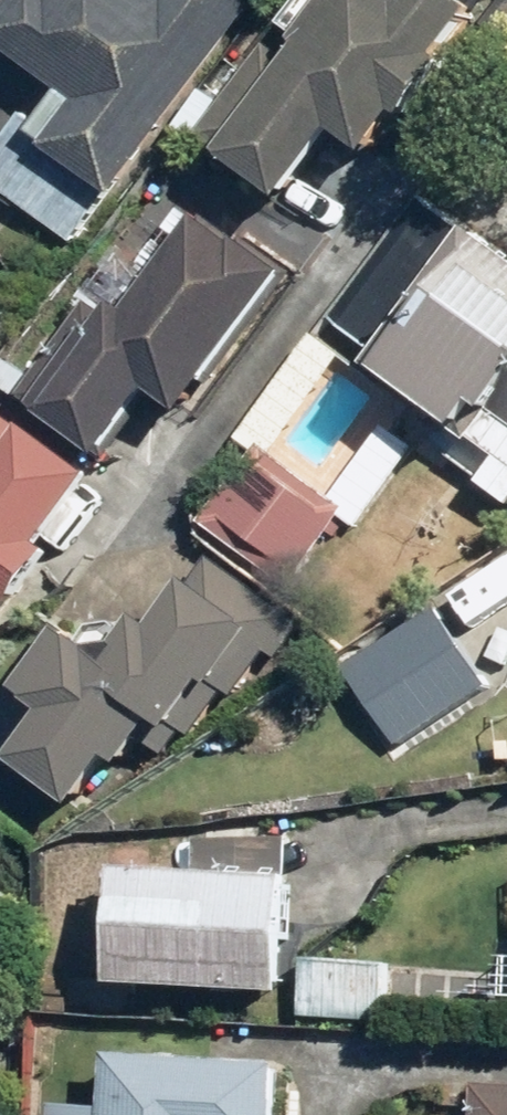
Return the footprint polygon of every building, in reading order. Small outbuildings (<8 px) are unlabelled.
[(0,22),(0,33),(70,81),(41,122),(134,187),(264,0),(15,0),(0,22)] [(296,20),(318,35),(232,153),(295,199),(347,126),(383,152),(411,114),(421,121),(466,60),(456,52),(492,3),(488,0),(311,0),(296,20)] [(81,299),(111,323),(48,401),(113,454),(160,396),(186,418),(305,272),(257,233),(249,242),(201,203),(154,260),(129,240),(81,299)] [(505,453),(488,477),(506,491),(506,251),(475,227),(377,360),(505,453)] [(448,467),(465,446),(327,335),(244,436),(261,450),(204,519),(291,589),(347,520),(361,531),(427,450),(448,467)] [(101,554),(67,523),(107,477),(41,419),(11,454),(0,445),(0,625),(21,601),(43,620),(101,554)] [(78,619),(25,683),(59,711),(25,752),(94,809),(150,741),(165,753),(182,731),(189,736),(228,689),(238,698),(301,622),(219,555),(150,639),(130,623),(111,646),(78,619)] [(495,678),(439,603),(349,670),(405,745),(495,678)] [(305,872),(131,862),(130,874),(121,873),(115,980),(298,991),(305,872)] [(395,964),(306,960),(304,1018),(392,1021),(395,964)] [(63,1103),(62,1114),(289,1114),(291,1055),(120,1048),(118,1105),(63,1103)] [(484,1084),(482,1114),(506,1114),(506,1085),(484,1084)]
